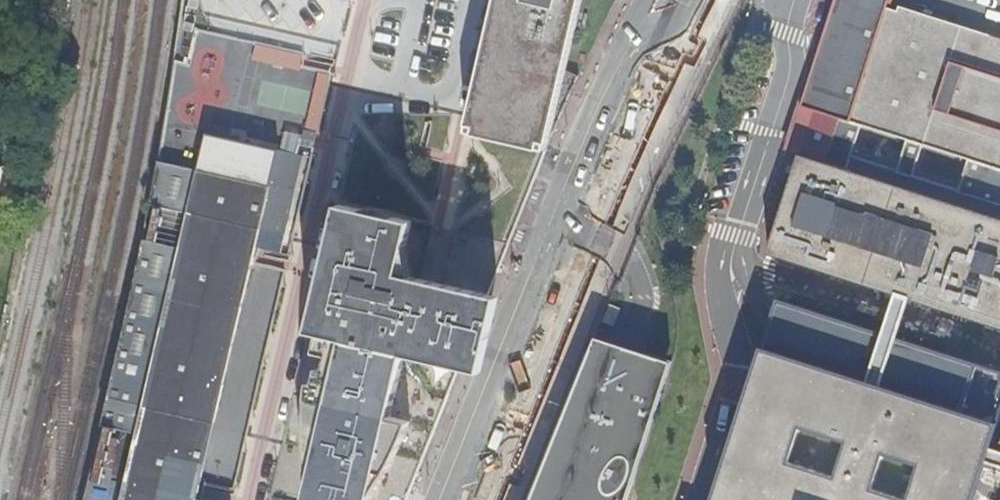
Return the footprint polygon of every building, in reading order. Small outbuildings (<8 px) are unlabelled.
[(174,54),(163,136),(152,199),(118,359),(107,404),(84,499),(277,499),(272,499),(339,210),(508,248),(544,153),(468,135),(499,0),(180,0),(174,54)] [(568,71),(582,0),(499,0),(468,135),(544,153),(579,75),(568,71)] [(900,6),(899,11),(888,8),(891,0),(837,0),(825,36),(800,106),(840,120),(833,142),(826,164),(801,156),(770,253),(888,291),(905,297),(999,327),(999,39),(900,6)] [(487,300),(508,248),(339,210),(272,499),(277,499),(407,499),(458,371),(483,375),(499,302),(487,300)] [(905,297),(888,291),(880,315),(874,332),(891,337),(897,320),(905,297)] [(768,298),(704,499),(965,499),(999,391),(999,372),(891,337),(874,332),(768,298)] [(588,337),(523,499),(623,499),(672,361),(588,337)]
